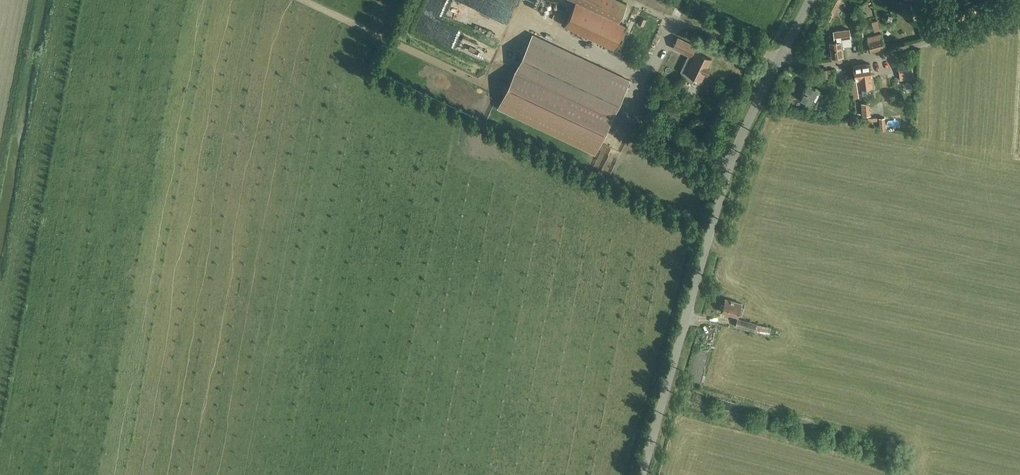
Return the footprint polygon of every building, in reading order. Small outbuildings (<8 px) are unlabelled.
[(434,5),(446,8),(448,0),(435,0),(434,5)] [(512,13),(518,0),(483,0),(512,13)] [(550,3),(557,9),(563,2),(561,0),(553,0),(550,3)] [(615,50),(626,27),(617,23),(626,5),(616,0),(571,0),(575,2),(564,25),(615,50)] [(835,11),(841,1),(839,0),(833,0),(828,8),(835,11)] [(425,23),(439,23),(439,12),(426,12),(425,23)] [(870,21),(872,31),(879,29),(877,20),(870,21)] [(940,25),(923,31),(926,39),(942,33),(940,25)] [(829,40),(831,56),(843,55),(842,44),(850,43),(849,28),(833,30),(834,39),(829,40)] [(866,36),(869,50),(883,47),(880,33),(866,36)] [(512,79),(609,124),(629,81),(532,36),(512,79)] [(479,47),(491,54),(496,44),(484,38),(479,47)] [(696,52),(693,51),(696,47),(677,38),(673,48),(688,55),(680,72),(692,85),(692,84),(690,83),(693,76),(701,80),(705,72),(707,73),(709,68),(708,67),(711,59),(696,52)] [(913,69),(911,57),(897,59),(898,72),(913,69)] [(852,65),(854,79),(866,78),(865,75),(870,74),(869,63),(852,65)] [(822,70),(823,78),(831,77),(830,69),(822,70)] [(593,157),(609,124),(512,79),(497,112),(593,157)] [(800,98),(814,105),(821,92),(807,85),(800,98)] [(860,103),(861,116),(869,115),(868,102),(860,103)] [(720,313),(737,318),(741,305),(723,300),(720,313)] [(756,324),(737,318),(734,327),(753,333),(756,324)]
